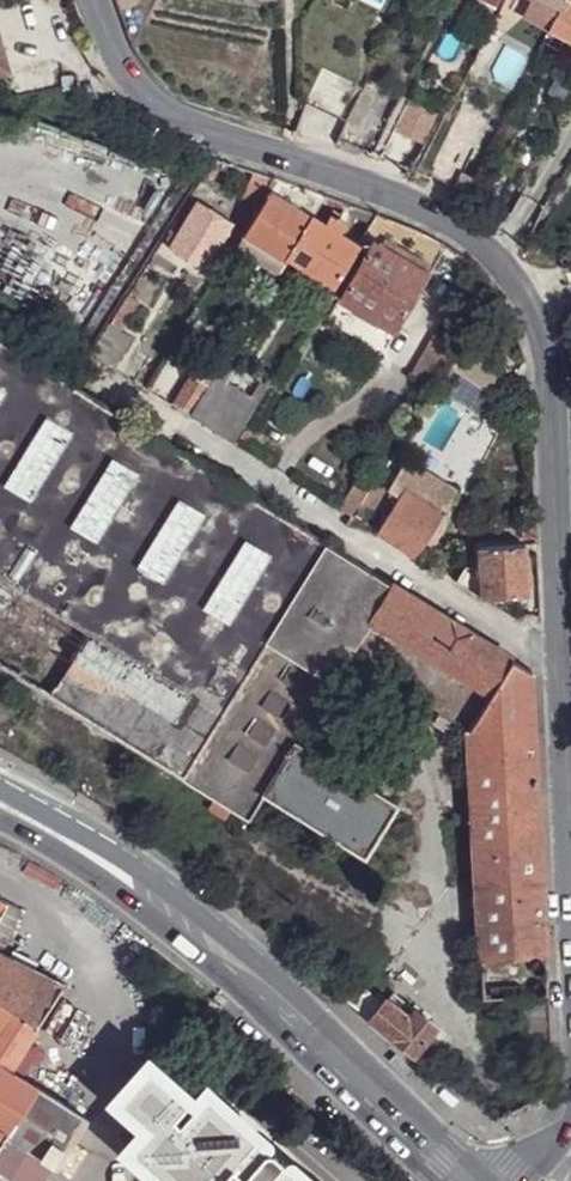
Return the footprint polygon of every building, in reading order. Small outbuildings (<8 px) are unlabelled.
[(560,8),(557,15),(570,22),(570,0),(565,0),(560,8)] [(557,15),(552,23),(549,31),(570,42),(570,22),(557,15)] [(423,151),(470,177),(486,148),(439,123),(423,151)] [(242,236),(283,261),(285,258),(310,218),(324,195),(278,177),(242,236)] [(233,223),(195,201),(167,249),(203,270),(233,223)] [(374,218),(348,208),(340,221),(364,237),(365,235),(374,218)] [(374,218),(365,235),(371,240),(427,271),(441,244),(428,236),(376,214),(374,218)] [(285,258),(332,287),(356,248),(334,234),(341,224),(333,219),(332,220),(326,217),(321,226),(310,218),(285,258)] [(235,245),(277,272),(283,261),(242,236),(235,245)] [(396,332),(427,271),(371,240),(338,301),(396,332)] [(125,321),(116,314),(88,354),(111,367),(130,338),(119,331),(125,321)] [(455,348),(433,334),(407,372),(430,386),(436,377),(443,366),(446,362),(455,348)] [(245,817),(261,793),(258,792),(291,741),(295,742),(299,735),(328,684),(348,654),(465,729),(486,695),(368,621),(390,587),(64,383),(0,343),(0,667),(245,817)] [(224,358),(211,380),(250,402),(262,382),(224,358)] [(206,389),(191,376),(171,406),(189,416),(206,389)] [(250,402),(211,380),(206,389),(189,416),(228,439),(250,402)] [(370,485),(381,492),(395,468),(384,462),(370,485)] [(399,462),(387,482),(402,489),(441,512),(450,495),(399,462)] [(370,485),(354,475),(334,508),(350,518),(351,516),(355,510),(358,505),(370,485)] [(351,516),(350,518),(374,532),(395,500),(370,485),(358,505),(355,510),(351,516)] [(395,500),(374,532),(413,556),(421,544),(441,512),(402,489),(395,500)] [(441,512),(421,544),(426,547),(446,516),(441,512)] [(520,544),(534,544),(533,529),(520,529),(520,544)] [(522,546),(478,548),(478,559),(480,599),(525,597),(522,546)] [(462,565),(452,583),(480,599),(478,559),(462,565)] [(509,660),(390,587),(368,621),(486,695),(509,660)] [(476,955),(544,950),(528,671),(509,660),(486,695),(465,729),(476,955)] [(347,695),(328,684),(299,735),(316,745),(347,695)] [(360,856),(393,805),(295,742),(291,741),(258,792),(261,793),(360,856)] [(20,908),(6,903),(0,915),(0,950),(20,908)] [(12,958),(40,971),(52,944),(26,931),(12,958)] [(545,992),(544,950),(476,955),(478,996),(516,994),(545,992)] [(96,1112),(28,1073),(33,1040),(61,981),(40,971),(12,958),(0,952),(0,1129),(6,1133),(55,1163),(96,1112)] [(340,995),(366,1016),(377,1003),(353,983),(340,995)] [(387,991),(380,999),(405,1018),(411,1010),(387,991)] [(547,1047),(545,992),(516,994),(518,1048),(547,1047)] [(428,1024),(411,1010),(405,1018),(380,999),(377,1003),(366,1016),(408,1051),(417,1034),(428,1024)] [(428,1024),(417,1034),(427,1043),(435,1032),(428,1024)] [(207,1060),(196,1072),(151,1032),(105,1082),(136,1110),(115,1134),(168,1180),(343,1180),(207,1060)]
